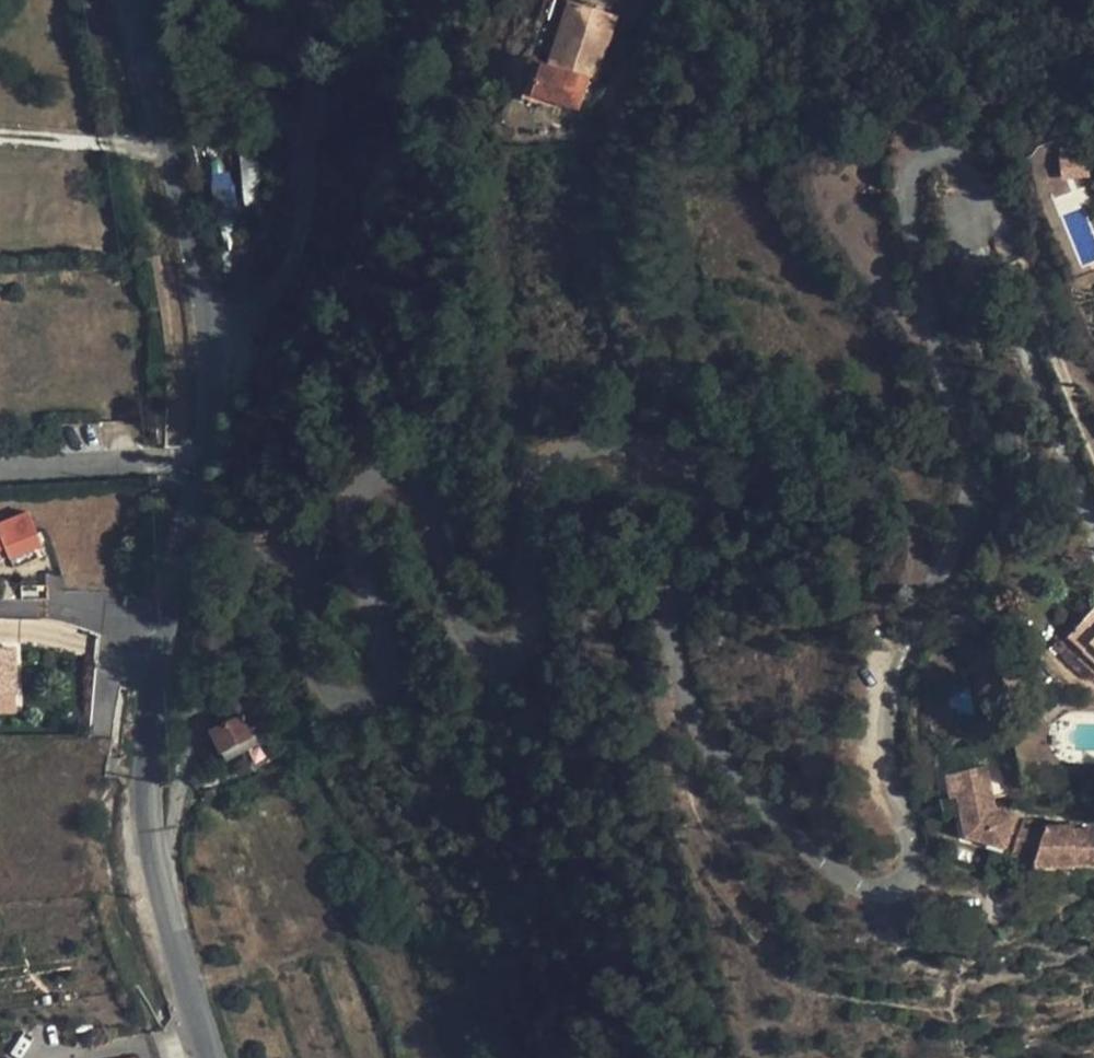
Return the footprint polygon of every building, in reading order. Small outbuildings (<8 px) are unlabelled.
[(543,62),(533,94),(580,108),(589,77),(595,79),(616,16),(570,1),(551,64),(543,62)] [(1063,157),(1064,177),(1086,176),(1084,154),(1076,155),(1063,157)] [(54,518),(120,515),(119,490),(53,493),(54,518)] [(0,526),(0,535),(7,550),(11,560),(42,546),(28,514),(0,526)] [(1068,636),(1084,649),(1091,641),(1093,644),(1093,607),(1068,636)] [(1091,641),(1084,649),(1093,658),(1093,644),(1091,641)] [(13,650),(0,651),(0,693),(15,693),(13,650)] [(244,696),(240,680),(232,682),(236,698),(244,696)] [(221,751),(255,734),(265,729),(250,698),(236,704),(241,715),(211,730),(221,751)] [(255,734),(221,751),(225,759),(260,742),(255,734)] [(991,769),(945,770),(945,800),(958,800),(959,845),(1012,844),(1012,810),(992,810),(991,769)] [(1016,824),(1017,868),(1093,867),(1093,823),(1016,824)]
